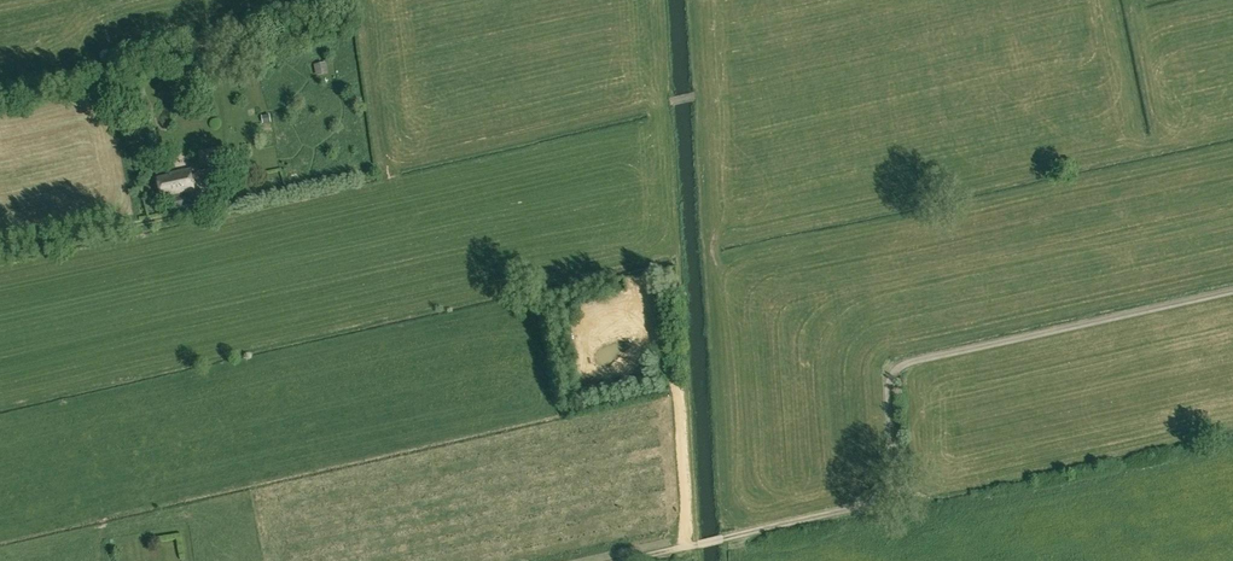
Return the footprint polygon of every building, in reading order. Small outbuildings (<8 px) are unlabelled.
[(316,73),(328,71),(326,62),(314,64),(316,73)] [(271,120),(270,113),(261,115),(263,121),(271,120)] [(181,193),(194,190),(189,169),(169,174),(169,175),(157,178),(161,196),(171,194),(172,195),(174,201),(175,208),(187,205),(185,195),(182,196),(181,193)]
